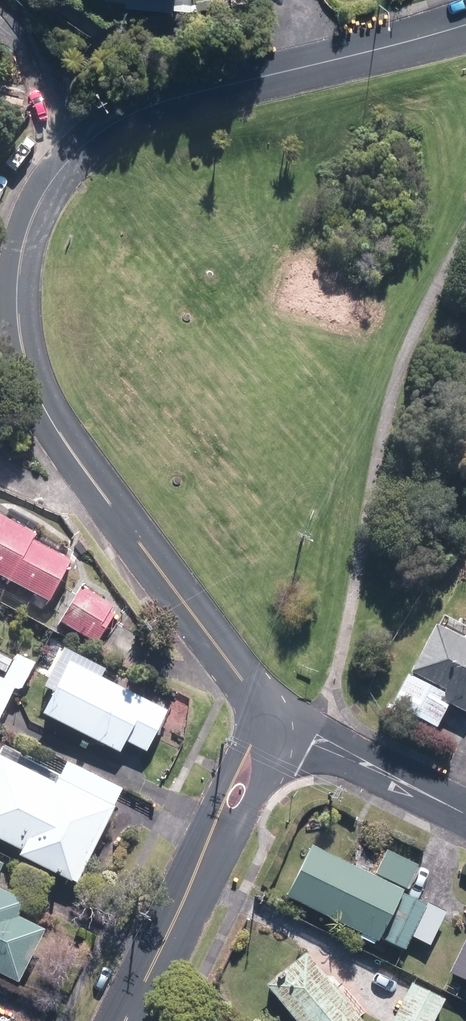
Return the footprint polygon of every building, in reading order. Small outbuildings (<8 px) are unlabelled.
[(191,11),(192,0),(175,0),(175,10),(191,11)] [(50,601),(72,560),(33,539),(36,533),(0,515),(0,575),(50,601)] [(60,621),(97,642),(116,611),(111,608),(114,602),(83,583),(60,621)] [(437,727),(450,702),(465,711),(465,640),(434,624),(409,673),(407,672),(391,704),(437,727)] [(44,714),(120,751),(125,740),(147,751),(165,714),(144,703),(147,698),(103,676),(106,668),(63,648),(58,657),(60,658),(45,688),(54,692),(44,714)] [(0,652),(0,670),(3,672),(11,658),(0,652)] [(25,665),(12,658),(4,675),(17,682),(25,665)] [(78,882),(124,788),(67,759),(56,781),(17,762),(22,751),(5,742),(0,751),(0,838),(22,849),(20,853),(78,882)] [(284,893),(376,939),(402,887),(310,840),(284,893)] [(377,873),(407,887),(418,863),(388,849),(377,873)] [(19,982),(45,928),(18,915),(25,901),(0,888),(0,973),(19,982)] [(412,935),(430,944),(445,911),(400,892),(380,937),(404,948),(410,934),(412,935)] [(465,980),(465,939),(450,972),(465,980)] [(297,1020),(363,1020),(305,951),(265,984),(297,1020)] [(446,997),(413,981),(393,1020),(434,1020),(446,997)]
